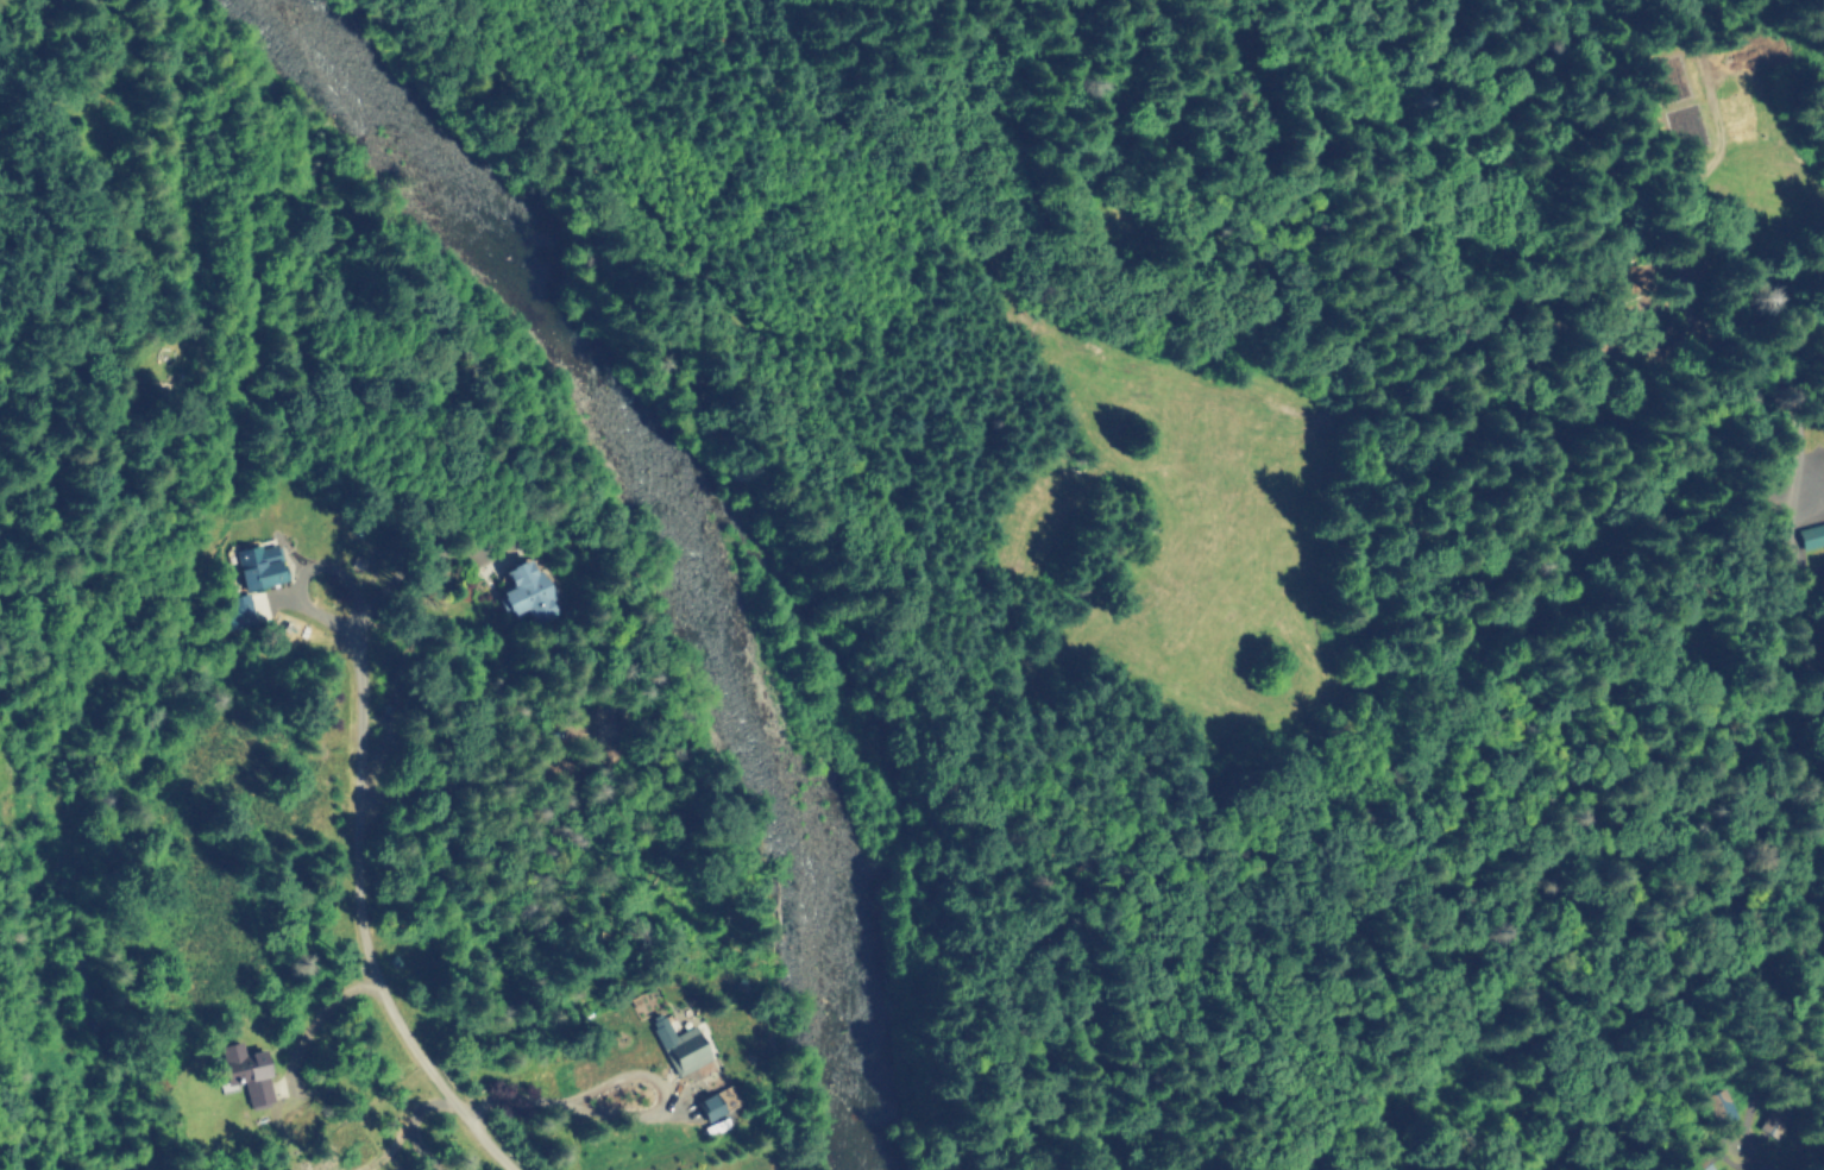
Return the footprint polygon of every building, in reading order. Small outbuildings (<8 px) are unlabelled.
[(1802,550),(1823,544),(1823,523),(1797,530),(1802,550)] [(243,591),(285,581),(277,545),(261,549),(260,545),(234,551),(243,591)] [(506,569),(514,589),(498,596),(509,622),(522,616),(526,626),(558,613),(534,558),(506,569)] [(229,625),(267,624),(265,593),(228,595),(229,625)] [(677,1076),(713,1059),(697,1025),(675,1035),(665,1016),(650,1023),(677,1076)] [(244,1054),(242,1041),(219,1047),(228,1085),(244,1082),(250,1107),(275,1102),(269,1076),(272,1075),(266,1049),(244,1054)] [(707,1120),(726,1114),(719,1094),(701,1100),(707,1120)] [(1791,1113),(1774,1102),(1758,1128),(1776,1139),(1791,1113)] [(1760,1162),(1756,1169),(1776,1169),(1760,1162)]
